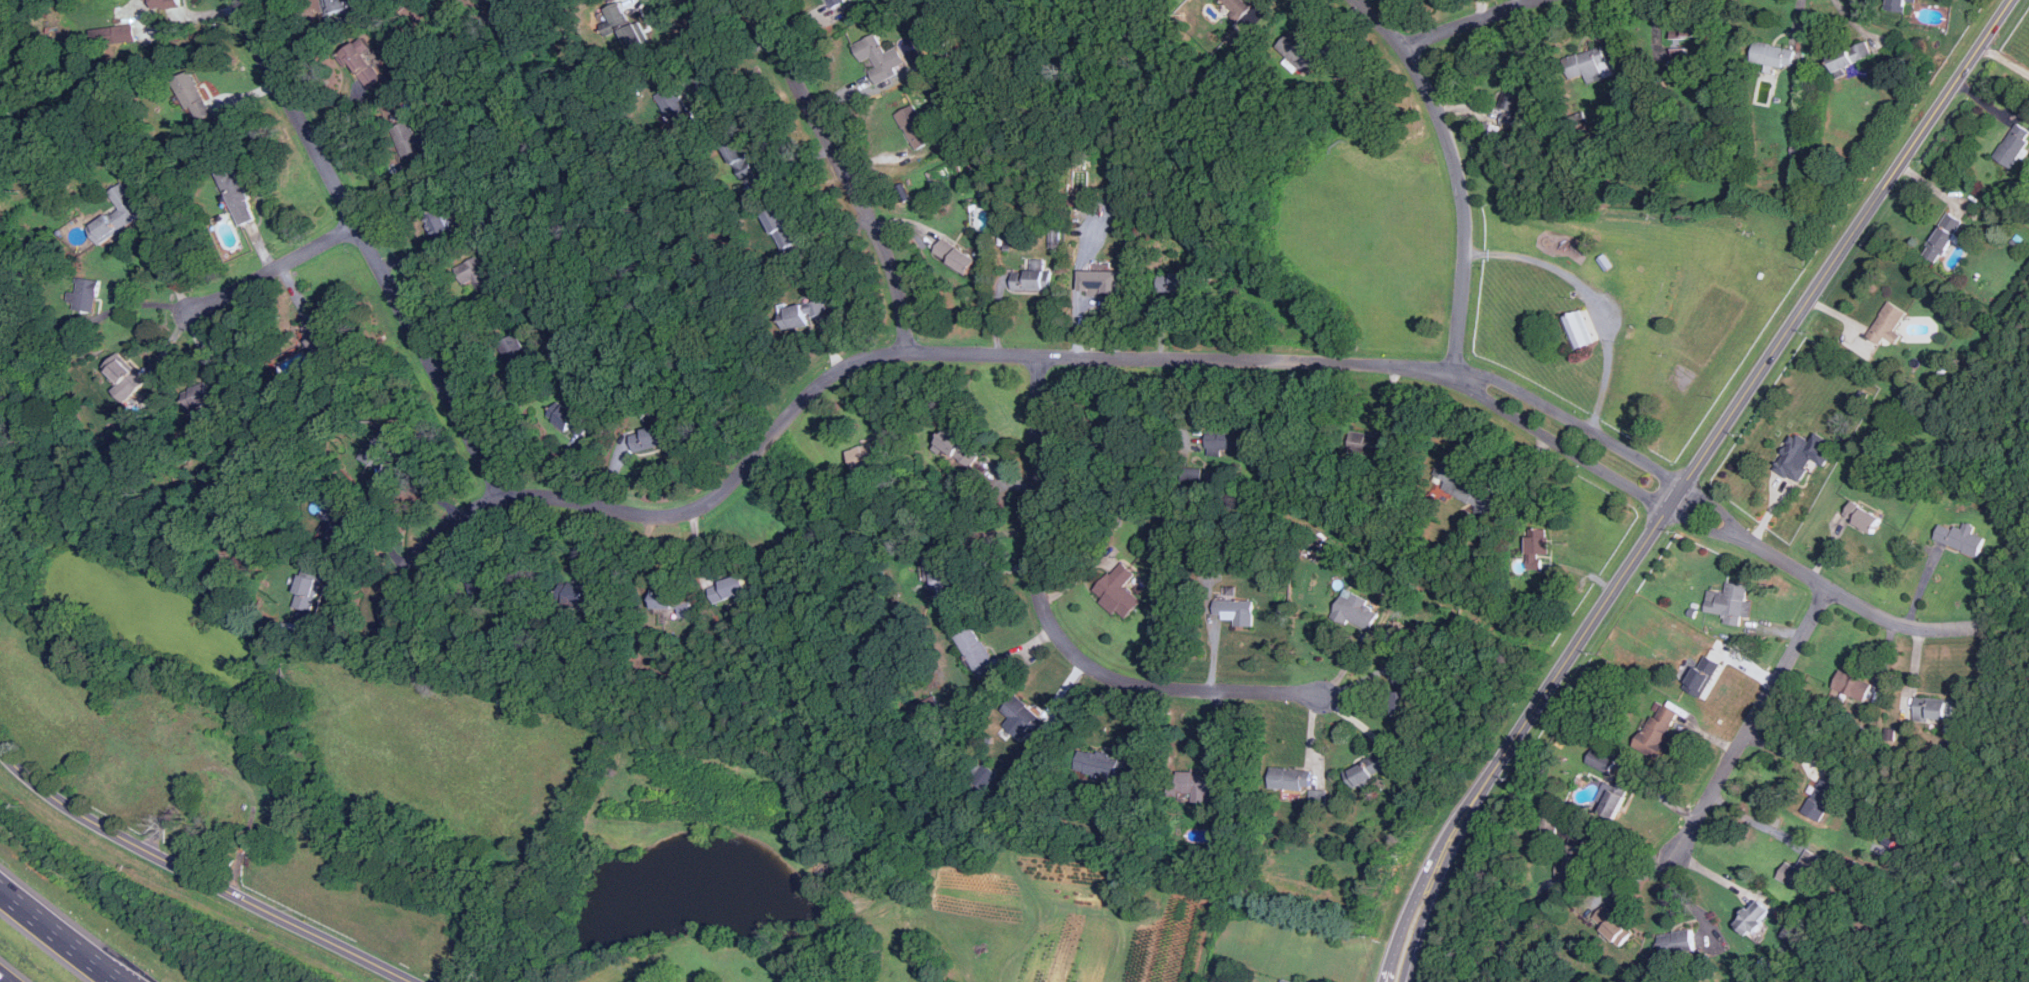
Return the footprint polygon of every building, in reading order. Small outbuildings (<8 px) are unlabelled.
[(155,8),(180,5),(179,0),(153,0),(155,8)] [(331,19),(326,0),(349,0),(352,13),(331,19)] [(610,23),(600,28),(609,46),(620,40),(630,61),(657,47),(633,0),(611,0),(601,5),(610,23)] [(834,11),(853,2),(852,0),(829,0),(834,11)] [(1239,16),(1251,5),(1246,0),(1224,0),(1239,16)] [(1885,7),(1910,11),(1912,0),(1886,0),(1885,7)] [(1672,41),(1712,40),(1711,23),(1672,23),(1672,41)] [(133,25),(91,29),(94,52),(136,47),(133,25)] [(1294,31),(1282,44),(1314,74),(1326,60),(1294,31)] [(1672,33),(1673,59),(1721,58),(1721,32),(1672,33)] [(1826,54),(1837,73),(1874,52),(1863,33),(1826,54)] [(853,45),(860,64),(874,58),(879,69),(868,74),(877,85),(911,71),(900,45),(885,51),(878,35),(853,45)] [(1759,39),(1754,60),(1792,68),(1797,47),(1759,39)] [(341,65),(372,42),(377,49),(368,55),(386,79),(375,88),(361,68),(349,76),(341,65)] [(1566,56),(1573,77),(1611,64),(1603,43),(1566,56)] [(197,131),(216,122),(191,71),(172,80),(197,131)] [(682,81),(705,125),(679,138),(656,94),(682,81)] [(1504,106),(1487,102),(1482,124),(1533,135),(1542,89),(1509,82),(1504,106)] [(897,115),(917,151),(938,140),(918,104),(897,115)] [(394,127),(419,172),(436,163),(410,118),(394,127)] [(1483,135),(1498,141),(1503,127),(1487,122),(1483,135)] [(2017,122),(1994,156),(2010,167),(2028,139),(2028,130),(2017,122)] [(420,137),(424,155),(436,152),(432,134),(420,137)] [(729,151),(753,193),(774,181),(750,139),(729,151)] [(219,169),(239,225),(259,218),(238,162),(219,169)] [(91,223),(103,243),(147,217),(128,184),(112,193),(119,206),(91,223)] [(770,216),(790,256),(805,248),(785,208),(770,216)] [(430,217),(441,242),(460,234),(449,209),(430,217)] [(1964,221),(1948,211),(1922,254),(1937,264),(1964,221)] [(945,238),(981,261),(971,277),(935,254),(945,238)] [(486,252),(503,293),(485,301),(475,278),(460,284),(453,266),(486,252)] [(1014,271),(1014,288),(1048,288),(1048,259),(1034,259),(1034,271),(1014,271)] [(1084,269),(1083,292),(1128,293),(1129,271),(1084,269)] [(1161,273),(1162,295),(1201,292),(1200,270),(1161,273)] [(105,284),(101,313),(75,310),(78,281),(105,284)] [(826,297),(830,313),(817,317),(819,325),(791,332),(785,308),(826,297)] [(1891,299),(1909,311),(1896,331),(1903,335),(1898,343),(1887,336),(1882,344),(1867,335),(1891,299)] [(1563,317),(1575,348),(1592,342),(1580,310),(1563,317)] [(522,332),(531,363),(510,369),(502,338),(522,332)] [(289,384),(327,365),(314,338),(275,357),(289,384)] [(112,368),(126,388),(118,401),(130,409),(152,393),(127,357),(112,368)] [(178,382),(190,421),(210,415),(206,401),(224,395),(216,370),(178,382)] [(549,414),(570,429),(581,415),(559,399),(549,414)] [(1771,462),(1804,481),(1812,466),(1804,461),(1809,453),(1827,463),(1841,437),(1812,422),(1809,428),(1794,420),(1771,462)] [(361,461),(384,472),(403,435),(380,423),(361,461)] [(667,426),(671,445),(635,453),(631,434),(667,426)] [(1361,426),(1357,446),(1402,454),(1406,434),(1361,426)] [(949,430),(936,449),(971,473),(985,455),(949,430)] [(1213,432),(1213,456),(1255,457),(1255,433),(1213,432)] [(888,438),(896,462),(858,475),(850,451),(888,438)] [(1451,454),(1434,488),(1477,509),(1489,483),(1460,469),(1464,460),(1451,454)] [(316,530),(334,541),(352,510),(335,500),(316,530)] [(1854,500),(1846,514),(1880,531),(1887,517),(1854,500)] [(1935,537),(1981,555),(1989,537),(1976,531),(1978,525),(1968,521),(1966,527),(1943,518),(1935,537)] [(1528,528),(1528,564),(1552,564),(1551,528),(1528,528)] [(927,552),(931,599),(956,597),(952,550),(927,552)] [(1096,587),(1126,618),(1143,601),(1127,584),(1138,573),(1124,559),(1096,587)] [(319,610),(292,603),(301,566),(328,572),(319,610)] [(745,573),(752,592),(716,607),(708,588),(745,573)] [(1730,583),(1729,593),(1708,591),(1707,612),(1725,613),(1725,621),(1744,623),(1745,615),(1755,616),(1756,600),(1747,599),(1748,584),(1730,583)] [(562,586),(561,605),(596,607),(597,588),(562,586)] [(1345,587),(1367,595),(1363,606),(1380,612),(1374,630),(1334,615),(1345,587)] [(682,592),(682,613),(653,612),(653,591),(682,592)] [(1218,605),(1252,605),(1252,632),(1239,632),(1239,622),(1218,622),(1218,605)] [(956,636),(976,626),(1001,677),(980,687),(956,636)] [(1707,652),(1724,663),(1704,697),(1687,687),(1707,652)] [(1842,668),(1877,685),(1868,704),(1833,688),(1842,668)] [(1014,693),(1001,710),(1009,718),(1004,724),(1021,739),(1028,728),(1035,733),(1047,716),(1014,693)] [(1911,698),(1909,721),(1948,725),(1950,702),(1911,698)] [(1665,700),(1645,739),(1669,750),(1688,711),(1665,700)] [(1587,762),(1611,773),(1618,758),(1594,747),(1587,762)] [(1079,749),(1074,772),(1128,784),(1133,761),(1079,749)] [(1379,751),(1391,771),(1355,791),(1344,771),(1379,751)] [(1273,767),(1272,789),(1312,790),(1313,769),(1273,767)] [(1174,770),(1173,794),(1198,795),(1198,802),(1219,803),(1220,771),(1174,770)] [(1616,775),(1637,784),(1620,823),(1599,814),(1616,775)] [(1816,781),(1837,791),(1823,821),(1801,810),(1816,781)] [(1790,861),(1780,876),(1801,889),(1822,855),(1809,847),(1798,866),(1790,861)] [(1763,899),(1776,911),(1754,934),(1742,922),(1763,899)] [(1614,913),(1646,936),(1634,952),(1603,928),(1614,913)] [(1797,949),(1809,936),(1794,922),(1782,935),(1797,949)] [(1656,934),(1659,951),(1690,947),(1687,930),(1656,934)]
